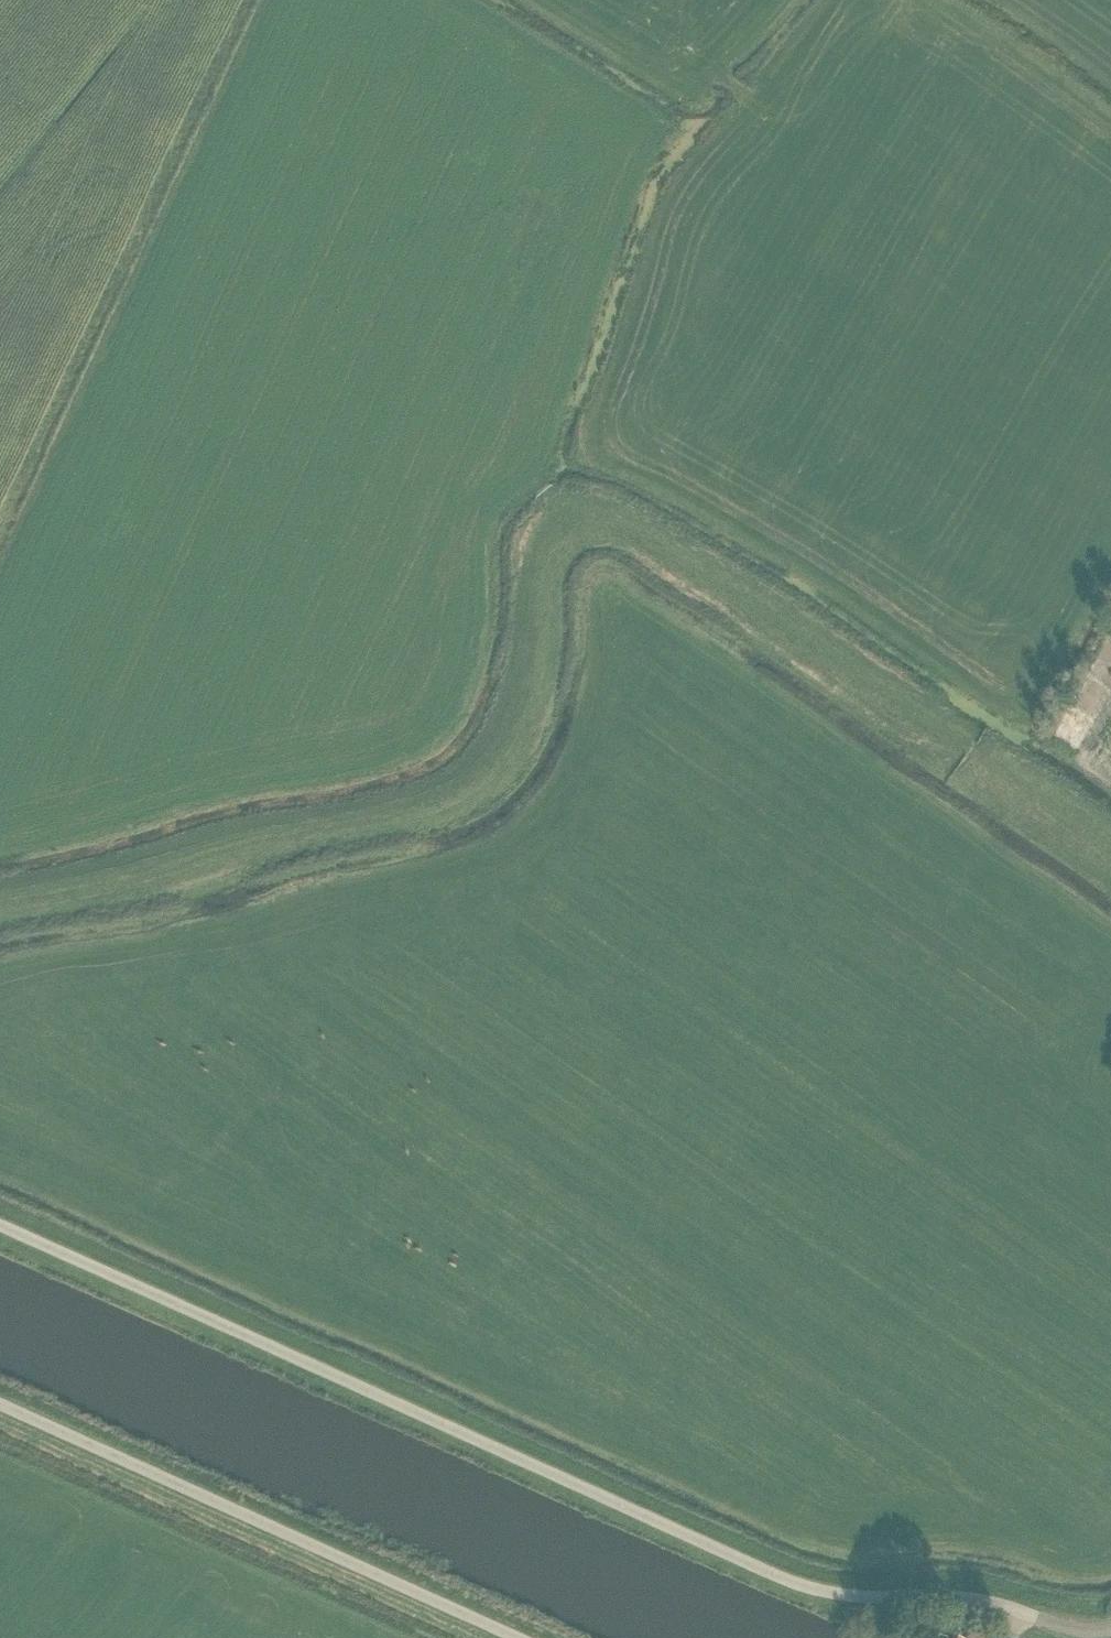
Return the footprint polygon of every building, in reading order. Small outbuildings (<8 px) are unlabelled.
[(986,1635),(970,1629),(967,1637),(985,1637),(986,1635)]
